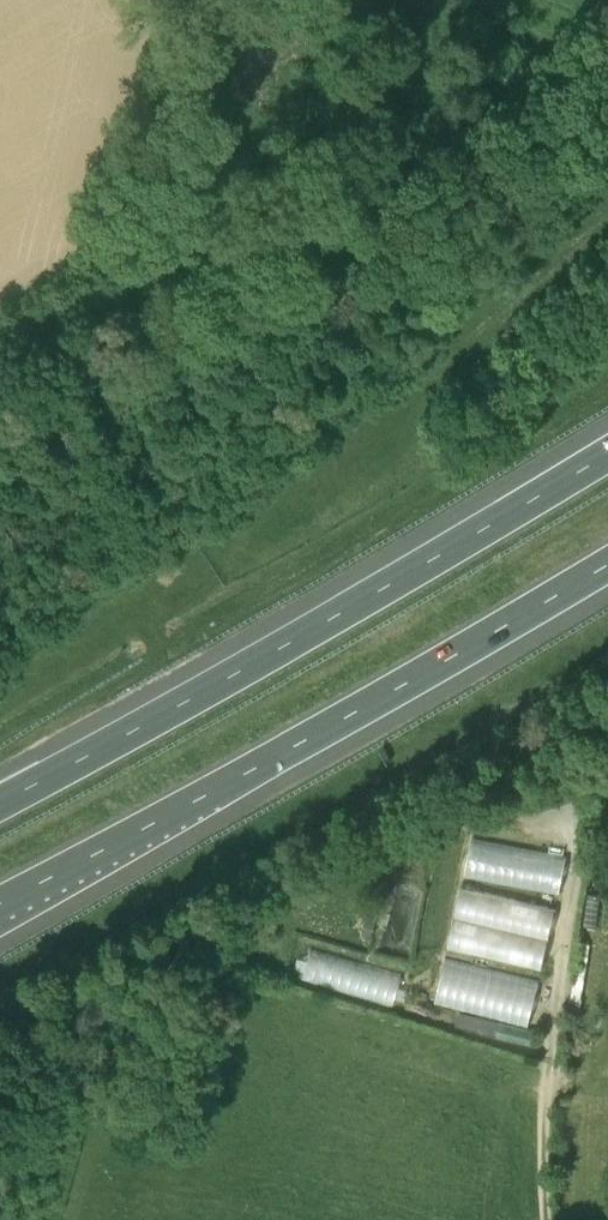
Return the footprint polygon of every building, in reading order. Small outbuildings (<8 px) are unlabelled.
[(567,855),(472,838),(465,877),(559,894),(567,855)] [(462,887),(455,916),(549,938),(556,908),(462,887)] [(542,968),(549,938),(455,916),(449,946),(542,968)] [(401,974),(310,947),(301,979),(393,1007),(401,974)] [(528,1025),(539,980),(446,959),(436,1004),(528,1025)]
